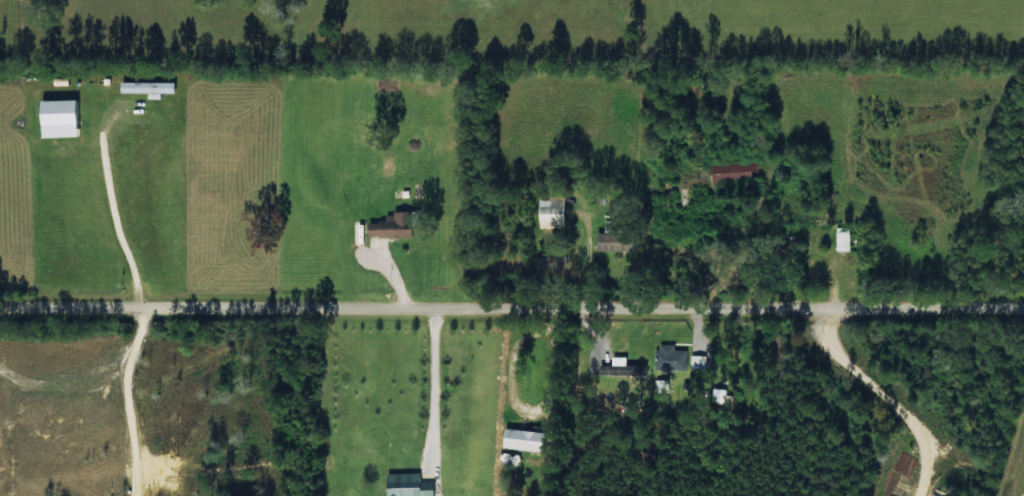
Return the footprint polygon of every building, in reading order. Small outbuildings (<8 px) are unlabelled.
[(174,83),(120,82),(120,93),(147,93),(147,99),(160,99),(160,93),(174,94),(174,83)] [(37,102),(39,138),(75,137),(74,100),(37,102)] [(757,171),(756,159),(710,161),(711,185),(751,183),(751,172),(757,171)] [(562,228),(563,198),(538,197),(537,227),(562,228)] [(366,223),(367,238),(412,237),(412,213),(385,213),(385,222),(366,223)] [(835,232),(836,251),(849,251),(849,231),(835,232)] [(634,232),(596,232),(596,251),(634,251),(634,232)] [(731,392),(711,390),(710,401),(730,403),(731,392)] [(503,450),(542,451),(542,432),(504,430),(503,450)] [(432,482),(420,482),(420,473),(385,474),(386,495),(433,495),(432,482)]
